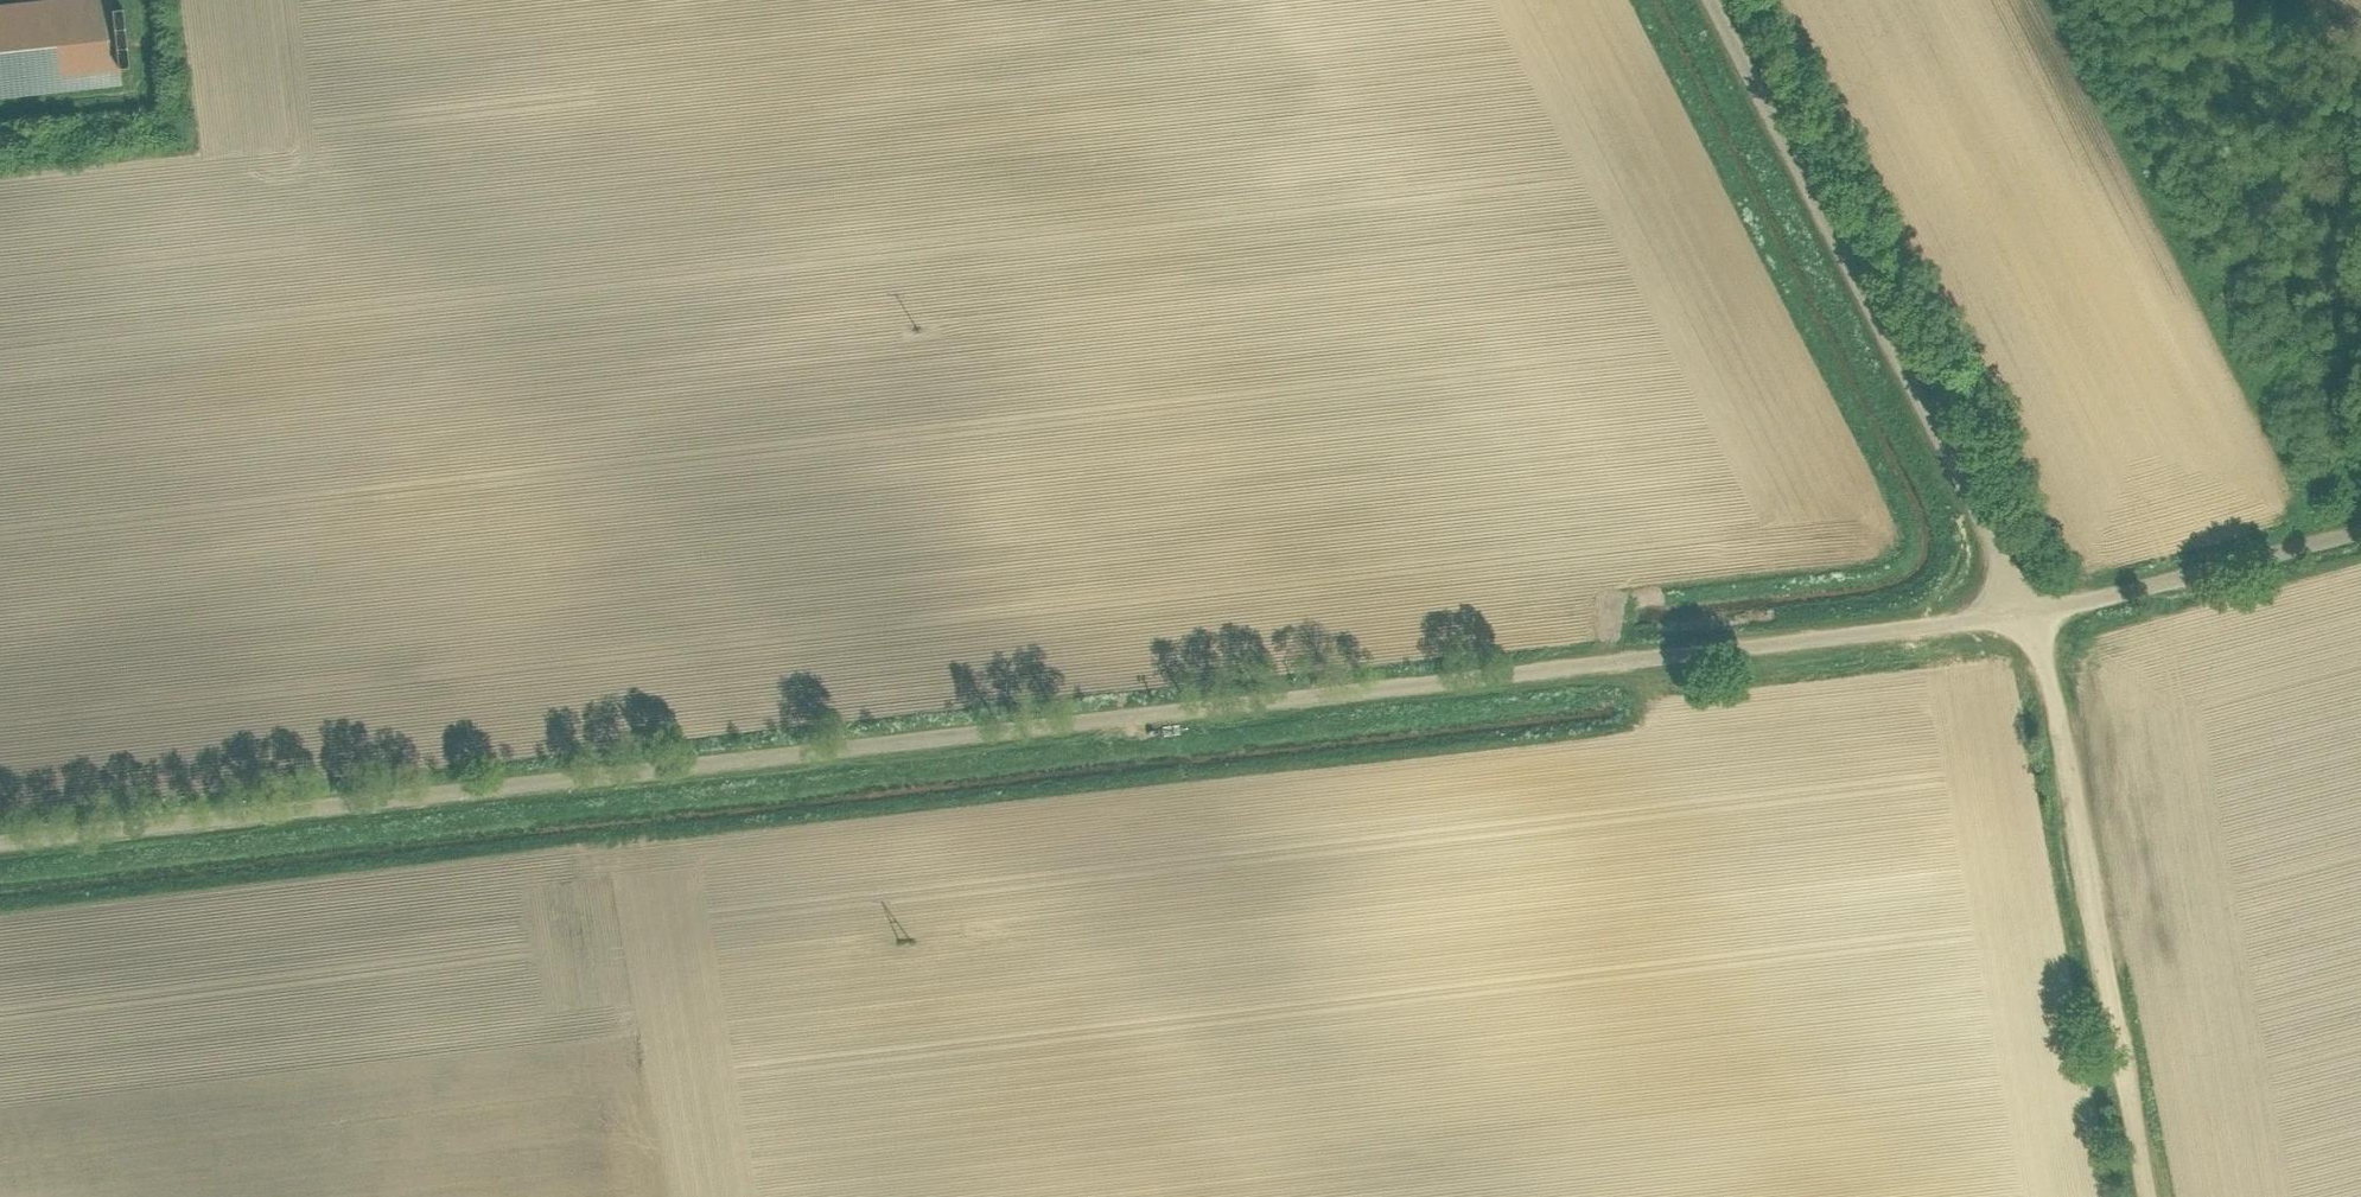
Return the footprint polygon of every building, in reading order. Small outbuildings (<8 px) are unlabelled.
[(121,88),(113,0),(0,0),(0,100),(121,88)]
